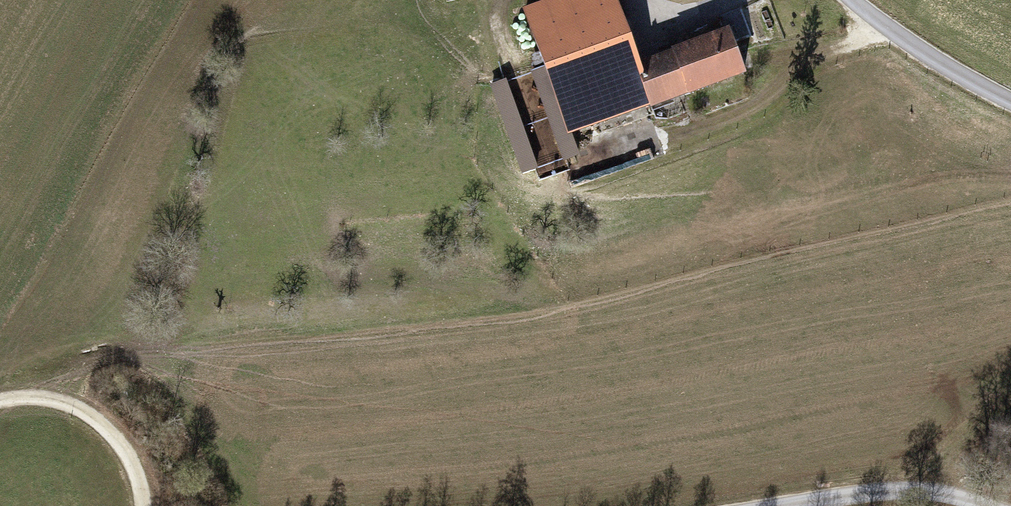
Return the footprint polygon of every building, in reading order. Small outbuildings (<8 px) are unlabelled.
[(511,6),(551,130),(725,73),(711,28),(622,57),(604,0),(530,0),(511,6)]
